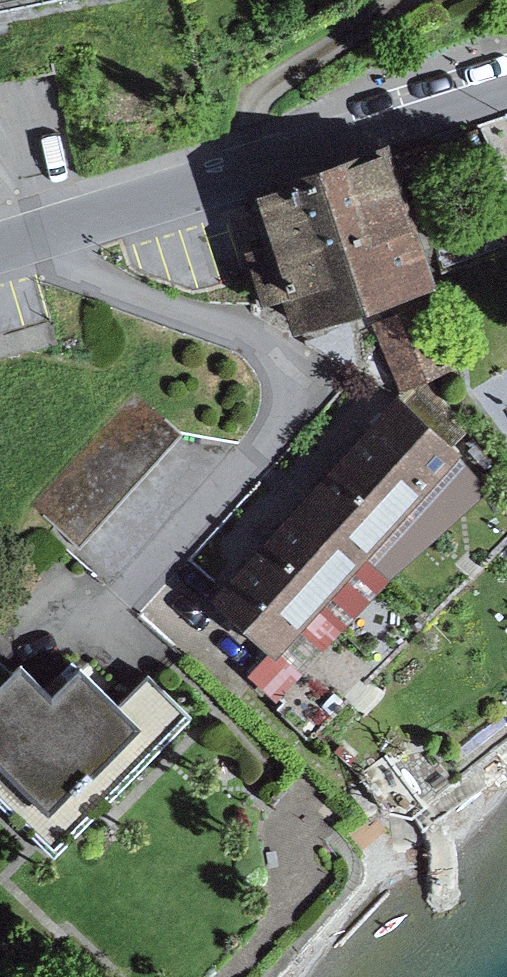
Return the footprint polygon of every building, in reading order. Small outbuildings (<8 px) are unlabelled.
[(42,0),(0,0),(0,9),(42,0)] [(389,144),(263,185),(278,231),(242,243),(259,292),(289,282),(301,318),(433,275),(389,144)] [(427,301),(373,323),(397,384),(451,363),(427,301)] [(92,539),(188,422),(139,383),(44,500),(92,539)] [(394,389),(351,439),(445,527),(488,486),(458,441),(394,389)] [(351,439),(303,494),(391,575),(445,527),(351,439)] [(303,494),(253,548),(340,629),(391,575),(303,494)] [(253,548),(213,590),(272,646),(300,671),(340,629),(253,548)] [(272,646),(248,672),(276,698),(300,671),(272,646)] [(19,659),(0,679),(0,801),(57,854),(191,710),(149,671),(121,700),(80,662),(54,691),(19,659)]
